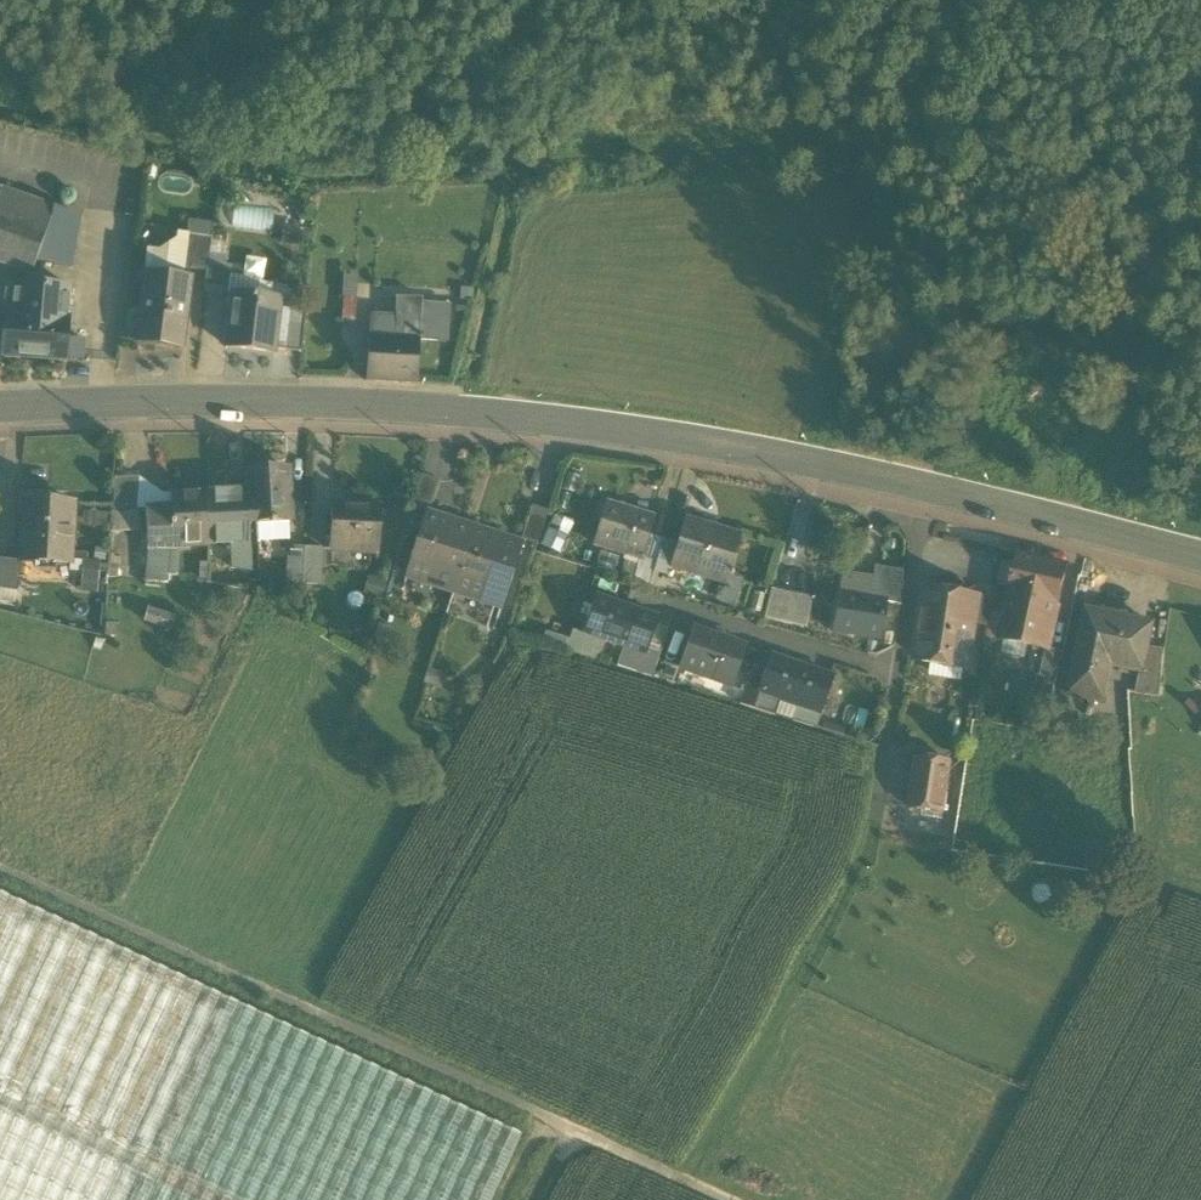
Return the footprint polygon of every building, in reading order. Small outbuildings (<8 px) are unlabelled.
[(1,190),(0,192),(0,263),(27,273),(33,257),(48,219),(51,209),(1,190)] [(48,219),(33,257),(68,264),(70,224),(48,219)] [(186,235),(210,236),(211,221),(187,220),(186,235)] [(180,271),(206,274),(207,267),(208,256),(210,241),(184,238),(180,271)] [(223,257),(208,256),(207,267),(221,269),(223,257)] [(221,269),(207,267),(206,274),(203,294),(224,297),(227,270),(221,269)] [(135,343),(178,350),(189,283),(145,276),(135,343)] [(11,286),(8,318),(65,323),(67,291),(11,286)] [(458,301),(468,302),(468,291),(458,291),(458,301)] [(225,348),(271,354),(277,302),(231,296),(225,348)] [(341,322),(352,322),(353,299),(342,298),(341,322)] [(393,318),(418,319),(419,302),(394,301),(393,318)] [(365,381),(416,384),(416,383),(417,343),(446,344),(448,303),(419,302),(418,319),(393,318),(368,316),(365,380),(365,381)] [(61,363),(65,323),(8,318),(6,318),(1,358),(61,363)] [(285,355),(300,357),(304,321),(289,320),(285,355)] [(246,472),(247,490),(249,523),(257,523),(288,521),(290,521),(287,470),(246,472)] [(111,514),(135,515),(137,479),(113,478),(111,514)] [(412,509),(428,514),(437,486),(421,481),(412,509)] [(247,490),(206,492),(209,545),(231,544),(250,543),(249,523),(247,490)] [(147,549),(209,545),(206,492),(170,494),(170,512),(145,513),(147,549)] [(19,568),(67,570),(69,507),(21,506),(19,568)] [(594,547),(639,561),(646,537),(651,520),(606,507),(594,547)] [(330,550),(378,552),(380,509),(355,508),(354,509),(331,508),(330,550)] [(519,541),(537,546),(547,514),(529,509),(519,541)] [(550,514),(539,544),(561,551),(571,522),(550,514)] [(407,570),(455,585),(472,533),(424,518),(407,570)] [(672,568),(726,585),(740,535),(687,519),(672,568)] [(289,540),(288,521),(257,523),(259,542),(289,540)] [(517,548),(472,533),(455,585),(452,595),(498,609),(517,548)] [(663,540),(662,542),(646,537),(639,561),(655,565),(653,573),(669,578),(672,568),(671,568),(678,544),(663,540)] [(251,570),(250,543),(231,544),(231,568),(251,571),(251,570)] [(286,583),(303,584),(305,547),(288,546),(286,583)] [(303,584),(321,585),(323,548),(305,547),(303,584)] [(1018,555),(1008,592),(1036,599),(1057,604),(1066,566),(1018,555)] [(7,591),(12,561),(0,560),(0,589),(7,591)] [(81,562),(81,590),(95,590),(96,562),(81,562)] [(404,579),(452,595),(455,585),(407,570),(404,579)] [(842,578),(839,596),(833,631),(879,639),(885,604),(900,607),(905,576),(872,570),(869,583),(842,578)] [(922,662),(933,663),(939,659),(940,658),(967,662),(977,597),(927,589),(917,655),(922,662)] [(764,620),(803,631),(811,602),(771,590),(764,620)] [(1002,618),(1030,624),(1036,599),(1008,592),(1002,618)] [(1057,604),(1036,599),(1030,624),(1053,629),(1057,604)] [(624,650),(645,656),(658,620),(597,600),(586,637),(604,643),(624,650)] [(147,608),(144,620),(170,627),(173,615),(147,608)] [(1068,694),(1096,700),(1106,656),(1141,663),(1143,664),(1146,649),(1152,624),(1121,617),(1120,620),(1110,618),(1110,615),(1087,610),(1068,694)] [(1047,651),(1053,629),(1030,624),(1002,618),(997,638),(1047,651)] [(681,669),(731,686),(744,648),(694,631),(681,669)] [(580,654),(598,660),(604,643),(586,637),(580,654)] [(1135,693),(1159,695),(1164,651),(1146,649),(1143,664),(1141,663),(1135,693)] [(619,665),(640,672),(645,656),(624,650),(619,665)] [(1041,680),(1056,683),(1062,654),(1047,651),(1041,680)] [(939,659),(933,663),(966,668),(967,662),(940,658),(939,659)] [(818,715),(820,716),(832,679),(772,659),(761,696),(779,703),(797,708),(818,715)] [(757,708),(775,714),(779,703),(761,696),(757,708)] [(794,720),(815,726),(818,715),(797,708),(794,720)] [(910,808),(943,814),(951,763),(919,757),(910,808)] [(521,1136),(0,895),(0,1199),(491,1199),(521,1136)]
